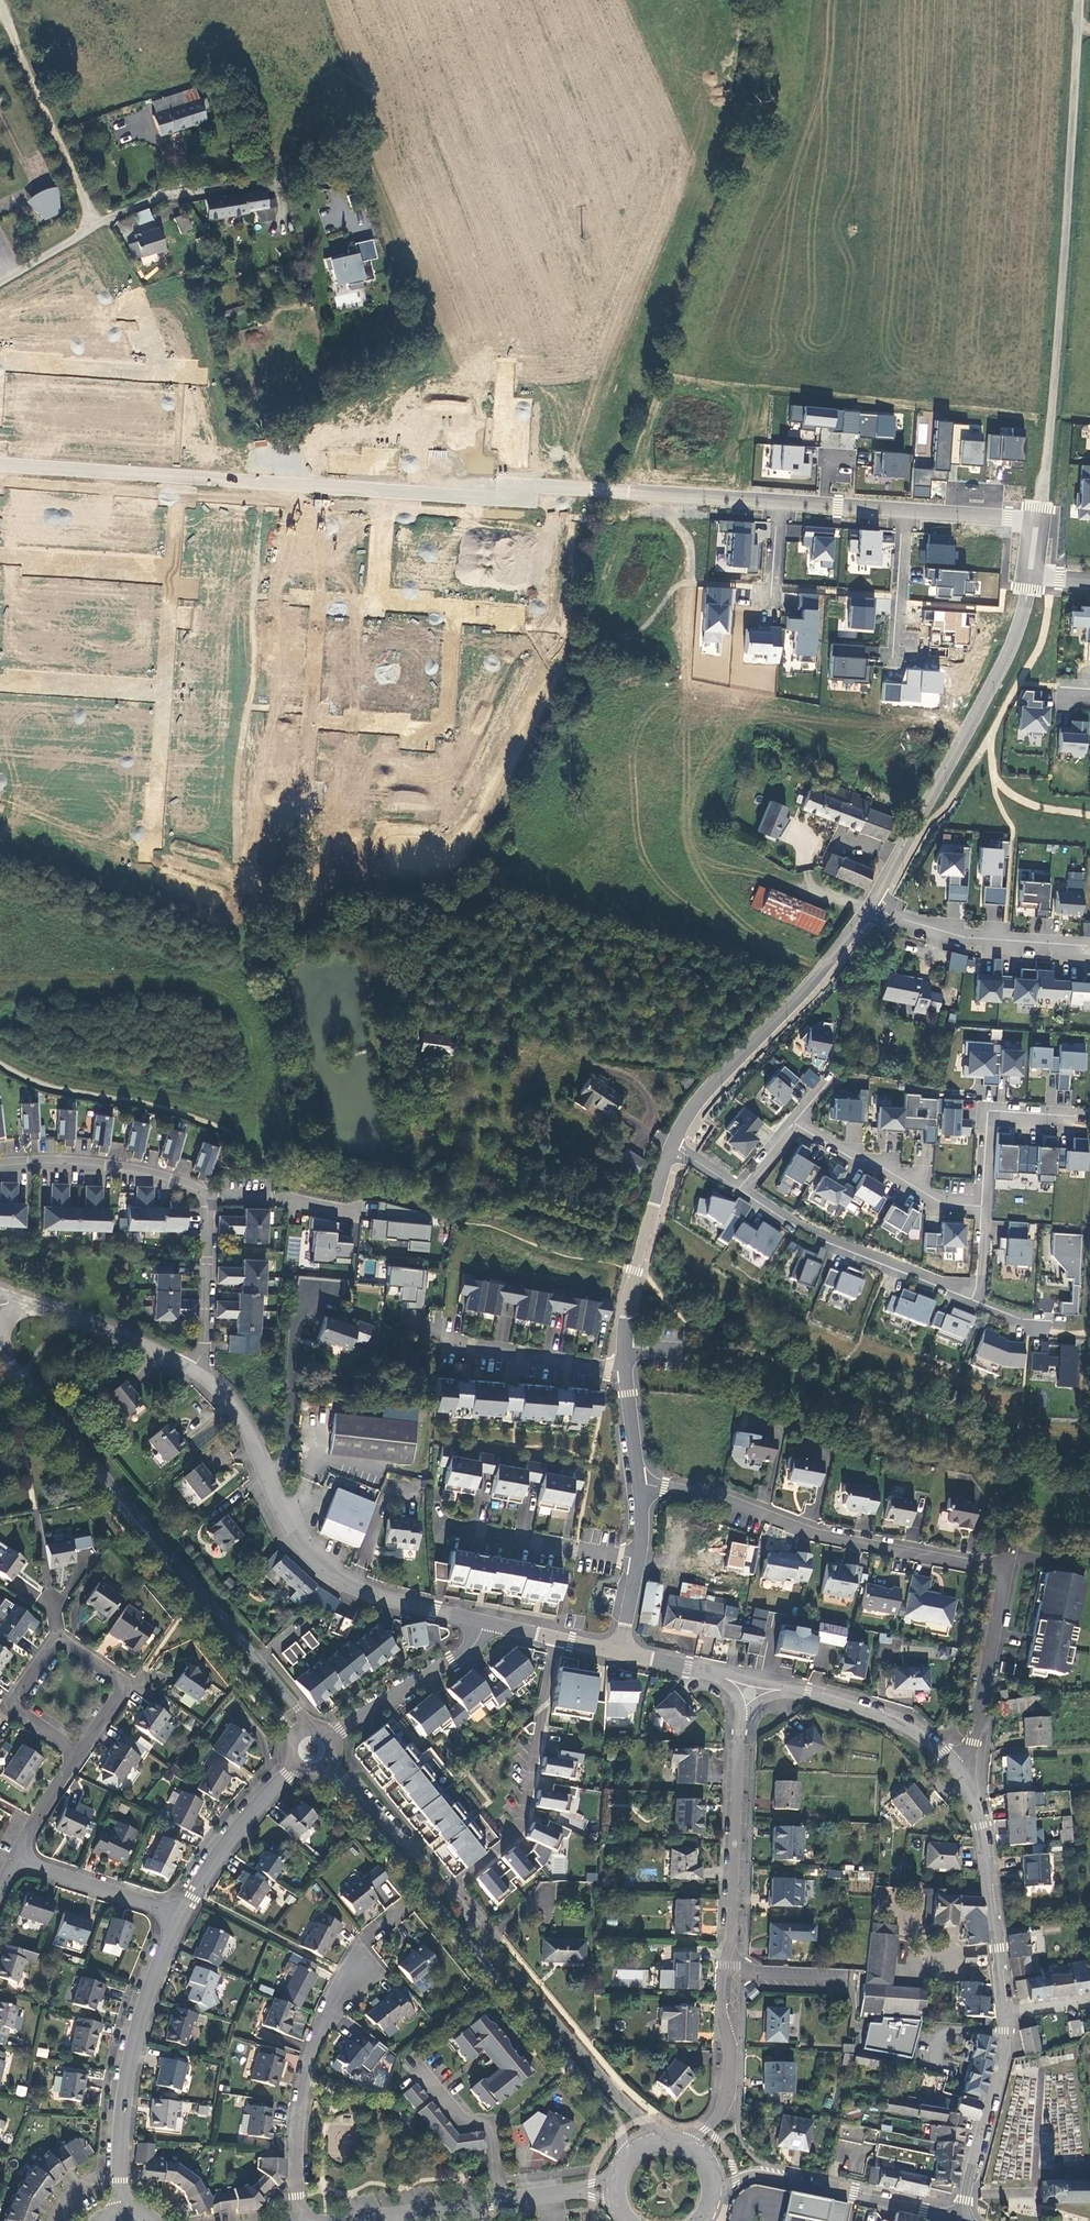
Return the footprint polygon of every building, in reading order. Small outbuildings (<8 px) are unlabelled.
[(186,91),(158,100),(162,113),(191,103),(186,91)] [(212,118),(209,108),(215,107),(212,96),(191,103),(162,113),(157,114),(164,134),(212,118)] [(35,195),(27,202),(38,211),(60,201),(59,186),(48,188),(41,191),(35,195)] [(265,190),(205,200),(207,220),(248,213),(248,211),(275,207),(274,199),(266,200),(265,190)] [(38,211),(46,220),(61,213),(60,201),(38,211)] [(152,219),(147,209),(133,214),(137,224),(152,219)] [(191,228),(184,213),(173,218),(181,233),(191,228)] [(136,241),(141,257),(155,253),(165,250),(157,227),(133,235),(136,241)] [(206,243),(202,236),(195,240),(199,247),(206,243)] [(133,259),(141,257),(136,241),(128,244),(133,259)] [(325,260),(327,272),(333,271),(336,285),(347,283),(348,282),(347,281),(362,277),(363,283),(374,281),(370,261),(377,260),(373,241),(355,245),(356,249),(348,251),(349,255),(325,260)] [(158,261),(155,253),(141,257),(143,265),(158,261)] [(348,282),(347,283),(347,286),(363,283),(362,277),(347,281),(348,282)] [(357,291),(334,297),(337,308),(360,302),(357,291)] [(895,438),(897,414),(790,405),(789,421),(802,422),(802,428),(821,429),(820,445),(830,446),(832,433),(895,438)] [(949,463),(982,466),(985,425),(937,421),(933,469),(915,468),(913,496),(929,497),(931,479),(948,480),(949,463)] [(988,435),(987,459),(1025,460),(1026,436),(988,435)] [(770,471),(812,475),(814,448),(772,444),(770,471)] [(874,451),(872,476),(909,479),(911,454),(874,451)] [(1081,465),(1079,494),(1076,494),(1075,507),(1078,507),(1078,518),(1089,519),(1089,513),(1089,466),(1081,465)] [(725,568),(757,570),(759,543),(754,543),(755,523),(719,520),(718,532),(725,532),(725,541),(717,540),(717,545),(726,546),(725,568)] [(788,526),(787,535),(799,537),(801,527),(788,526)] [(804,527),(803,546),(810,547),(809,561),(821,561),(821,568),(834,568),(835,528),(804,527)] [(882,531),(859,529),(859,539),(849,539),(847,573),(870,574),(870,567),(890,569),(892,542),(882,541),(882,531)] [(926,550),(920,550),(919,562),(954,565),(956,537),(928,534),(926,550)] [(968,579),(969,571),(926,567),(925,585),(937,586),(937,594),(973,597),(974,580),(968,579)] [(722,633),(730,634),(733,588),(705,586),(700,653),(720,655),(722,633)] [(795,654),(817,656),(822,595),(801,593),(799,618),(787,617),(786,630),(797,631),(795,654)] [(876,599),(850,597),(848,628),(873,630),(876,599)] [(1081,606),(1081,612),(1070,611),(1069,626),(1086,627),(1085,642),(1089,643),(1089,607),(1081,606)] [(922,623),(931,624),(930,645),(969,647),(970,623),(974,623),(975,612),(923,610),(922,623)] [(758,629),(745,628),(742,662),(781,665),(784,628),(759,626),(758,629)] [(877,658),(878,646),(831,643),(829,681),(861,683),(860,691),(868,691),(870,658),(877,658)] [(905,668),(903,684),(882,682),(881,702),(941,707),(944,671),(905,668)] [(1039,691),(1021,690),(1018,697),(1023,700),(1023,706),(1018,706),(1017,717),(1018,718),(1018,729),(1030,730),(1029,735),(1042,736),(1043,723),(1045,724),(1046,708),(1038,707),(1031,707),(1032,701),(1039,701),(1039,691)] [(1070,729),(1059,728),(1057,750),(1072,751),(1072,756),(1083,756),(1084,734),(1087,735),(1088,722),(1071,720),(1070,729)] [(845,804),(847,804),(850,796),(851,793),(827,783),(823,795),(808,789),(801,808),(838,822),(845,804)] [(847,804),(845,804),(838,822),(884,840),(892,818),(868,809),(870,803),(858,798),(850,796),(847,804)] [(785,808),(769,801),(757,832),(770,837),(773,838),(785,808)] [(133,841),(144,838),(141,828),(131,831),(133,841)] [(768,843),(770,837),(757,832),(754,838),(768,843)] [(1007,857),(1008,841),(997,841),(996,849),(980,848),(978,873),(989,874),(988,887),(983,886),(982,904),(1000,905),(1001,887),(1000,887),(1001,870),(998,870),(999,861),(1002,861),(1002,857),(1007,857)] [(738,857),(747,847),(742,842),(733,853),(738,857)] [(947,901),(962,902),(963,886),(959,886),(960,870),(960,866),(968,867),(969,847),(952,846),(952,854),(940,853),(934,863),(938,865),(937,873),(948,874),(947,901)] [(871,870),(830,854),(822,871),(864,889),(871,870)] [(1046,918),(1049,874),(1031,873),(1031,881),(1020,881),(1018,907),(1036,908),(1035,917),(1046,918)] [(1080,915),(1083,882),(1066,881),(1066,891),(1056,891),(1055,913),(1080,915)] [(768,890),(758,886),(749,906),(816,934),(825,912),(768,889),(768,890)] [(966,972),(967,954),(951,952),(949,970),(966,972)] [(1032,1006),(1033,996),(1035,970),(1021,968),(1020,977),(1020,980),(1013,979),(1013,976),(1000,975),(999,996),(1011,996),(1011,1001),(1020,1001),(1020,1005),(1032,1006)] [(1035,970),(1033,996),(1067,998),(1069,981),(1051,980),(1052,971),(1035,970)] [(920,980),(886,973),(881,998),(900,1002),(900,1000),(914,1003),(913,1011),(924,1013),(924,1009),(928,992),(929,983),(920,981),(920,980)] [(1087,973),(1086,983),(1080,982),(1069,981),(1067,998),(1067,1004),(1079,1005),(1079,1000),(1089,1001),(1089,973),(1087,973)] [(998,1002),(1000,975),(977,974),(975,1000),(998,1002)] [(938,1011),(941,995),(928,992),(924,1009),(938,1011)] [(804,1052),(815,1054),(814,1060),(824,1062),(831,1025),(821,1023),(820,1031),(809,1029),(798,1040),(805,1046),(804,1052)] [(421,1034),(419,1050),(451,1055),(453,1038),(421,1034)] [(1000,1085),(1000,1075),(1002,1053),(992,1052),(992,1042),(967,1041),(966,1054),(968,1054),(968,1064),(966,1064),(965,1074),(977,1075),(977,1072),(984,1072),(983,1083),(1000,1085)] [(1061,1043),(1060,1067),(1087,1069),(1088,1051),(1075,1050),(1076,1044),(1061,1043)] [(401,1044),(399,1055),(407,1057),(409,1045),(401,1044)] [(1049,1072),(1059,1072),(1060,1056),(1050,1055),(1051,1047),(1031,1046),(1030,1065),(1049,1066),(1049,1072)] [(1024,1050),(1002,1049),(1002,1053),(1000,1075),(1009,1076),(1010,1073),(1025,1074),(1027,1050),(1024,1050)] [(786,1094),(798,1079),(782,1066),(763,1088),(773,1097),(770,1100),(779,1107),(788,1096),(786,1094)] [(808,1068),(799,1079),(812,1089),(821,1078),(808,1068)] [(1069,1076),(1059,1075),(1058,1089),(1068,1089),(1069,1076)] [(570,1105),(581,1113),(589,1101),(610,1115),(622,1097),(589,1076),(570,1105)] [(904,1108),(902,1128),(925,1130),(924,1143),(934,1144),(937,1099),(919,1098),(920,1094),(905,1093),(904,1108)] [(866,1123),(868,1095),(858,1095),(858,1098),(847,1098),(847,1099),(834,1098),(833,1108),(830,1107),(830,1119),(846,1120),(846,1122),(866,1123)] [(958,1119),(959,1100),(943,1098),(940,1134),(957,1135),(957,1134),(968,1134),(969,1120),(958,1119)] [(37,1103),(20,1104),(22,1133),(30,1132),(30,1139),(39,1139),(37,1103)] [(884,1131),(902,1133),(902,1128),(904,1108),(879,1106),(877,1128),(885,1128),(884,1131)] [(751,1135),(762,1122),(743,1107),(724,1130),(731,1135),(726,1141),(735,1149),(733,1151),(742,1158),(757,1140),(751,1135)] [(77,1110),(59,1110),(59,1139),(66,1139),(66,1146),(76,1146),(77,1110)] [(114,1117),(98,1115),(94,1144),(102,1144),(101,1151),(110,1152),(114,1117)] [(151,1124),(134,1120),(128,1149),(135,1150),(134,1157),(143,1159),(151,1124)] [(845,1140),(860,1143),(862,1130),(847,1127),(845,1140)] [(187,1134),(170,1129),(162,1157),(170,1159),(168,1165),(177,1168),(187,1134)] [(1021,1164),(1025,1164),(1026,1145),(1016,1145),(1015,1152),(1009,1152),(1010,1133),(997,1132),(994,1179),(1010,1180),(1011,1172),(1021,1173),(1021,1164)] [(1038,1182),(1054,1183),(1056,1148),(1057,1137),(1044,1136),(1042,1154),(1037,1153),(1037,1146),(1026,1145),(1025,1164),(1029,1165),(1028,1173),(1038,1174),(1038,1182)] [(56,1139),(46,1138),(45,1152),(55,1153),(56,1139)] [(1074,1138),(1073,1149),(1073,1151),(1066,1150),(1066,1148),(1056,1148),(1055,1168),(1085,1170),(1087,1139),(1074,1138)] [(221,1148),(205,1143),(195,1170),(202,1172),(200,1179),(209,1182),(221,1148)] [(801,1144),(779,1181),(789,1187),(793,1180),(799,1184),(801,1180),(808,1185),(819,1168),(805,1159),(811,1150),(801,1144)] [(643,1160),(625,1148),(616,1163),(634,1174),(643,1160)] [(147,1165),(156,1166),(158,1151),(149,1150),(147,1165)] [(851,1193),(854,1189),(844,1183),(844,1184),(842,1187),(837,1185),(839,1181),(846,1171),(836,1165),(827,1179),(822,1176),(813,1191),(833,1203),(834,1201),(843,1206),(851,1193)] [(863,1175),(854,1189),(851,1193),(871,1205),(868,1209),(876,1213),(885,1198),(878,1194),(884,1184),(876,1179),(875,1181),(863,1174),(863,1175)] [(0,1203),(0,1227),(8,1227),(9,1183),(1,1183),(1,1203),(0,1203)] [(18,1183),(9,1183),(8,1227),(25,1227),(26,1204),(17,1204),(18,1183)] [(58,1230),(61,1184),(52,1183),(51,1206),(42,1206),(41,1229),(58,1230)] [(69,1184),(61,1184),(58,1230),(75,1231),(76,1208),(68,1207),(69,1184)] [(85,1208),(76,1208),(75,1231),(92,1231),(94,1187),(86,1187),(85,1208)] [(103,1187),(94,1187),(92,1231),(109,1232),(110,1209),(102,1209),(103,1187)] [(135,1209),(127,1209),(127,1232),(144,1232),(144,1189),(136,1189),(135,1209)] [(152,1189),(144,1189),(144,1232),(161,1232),(161,1209),(152,1209),(152,1189)] [(732,1205),(712,1192),(708,1199),(707,1202),(697,1200),(694,1214),(704,1217),(714,1223),(713,1225),(722,1231),(717,1240),(726,1246),(731,1237),(742,1221),(728,1212),(732,1205)] [(737,1198),(732,1205),(728,1212),(742,1221),(751,1207),(737,1198)] [(920,1206),(912,1201),(906,1211),(892,1202),(878,1225),(892,1234),(896,1228),(904,1233),(907,1228),(918,1229),(920,1213),(917,1211),(920,1206)] [(169,1210),(161,1209),(161,1232),(186,1233),(186,1202),(169,1202),(169,1210)] [(219,1217),(218,1225),(266,1226),(267,1209),(244,1209),(243,1217),(219,1217)] [(430,1252),(431,1223),(405,1222),(406,1210),(379,1209),(378,1219),(372,1219),(370,1238),(409,1241),(408,1250),(430,1252)] [(315,1229),(312,1260),(334,1262),(334,1255),(351,1256),(353,1236),(340,1234),(341,1221),(310,1218),(309,1228),(315,1229)] [(742,1221),(731,1237),(766,1260),(781,1237),(760,1223),(756,1230),(742,1221)] [(1025,1239),(1026,1223),(1007,1221),(1006,1238),(998,1237),(997,1249),(1002,1249),(1002,1255),(1005,1255),(1004,1264),(1014,1264),(1014,1268),(1026,1269),(1028,1239),(1025,1239)] [(924,1232),(923,1251),(933,1252),(934,1244),(942,1245),(942,1251),(954,1252),(955,1246),(962,1246),(963,1224),(941,1222),(940,1233),(924,1232)] [(266,1243),(266,1226),(218,1225),(218,1233),(243,1234),(243,1242),(266,1243)] [(1059,1301),(1058,1313),(1075,1315),(1081,1235),(1052,1233),(1051,1255),(1064,1271),(1064,1277),(1071,1278),(1071,1281),(1069,1302),(1059,1301)] [(796,1247),(789,1242),(785,1249),(792,1254),(796,1247)] [(826,1251),(818,1248),(815,1256),(812,1263),(820,1266),(826,1251)] [(812,1263),(815,1256),(801,1250),(789,1279),(795,1282),(794,1283),(811,1290),(820,1266),(812,1263)] [(242,1268),(218,1268),(218,1276),(265,1277),(266,1260),(243,1260),(242,1268)] [(156,1291),(179,1292),(179,1275),(173,1275),(173,1266),(154,1266),(153,1283),(156,1283),(156,1291)] [(405,1287),(402,1306),(423,1309),(428,1271),(390,1266),(387,1285),(405,1287)] [(843,1276),(828,1269),(821,1285),(832,1290),(831,1293),(852,1301),(854,1295),(857,1296),(862,1283),(858,1282),(861,1274),(854,1271),(846,1268),(843,1276)] [(464,1309),(480,1311),(485,1281),(470,1279),(471,1274),(461,1273),(458,1293),(467,1295),(464,1309)] [(238,1293),(265,1294),(265,1277),(218,1276),(217,1284),(242,1285),(242,1293),(238,1293)] [(480,1311),(496,1314),(498,1301),(507,1302),(510,1281),(501,1280),(501,1284),(485,1281),(480,1311)] [(529,1320),(534,1290),(518,1287),(519,1283),(510,1281),(507,1302),(514,1303),(512,1317),(529,1320)] [(555,1311),(559,1290),(551,1289),(550,1293),(534,1290),(529,1320),(545,1323),(547,1310),(555,1311)] [(577,1329),(582,1298),(567,1296),(568,1292),(559,1290),(555,1311),(563,1312),(561,1326),(577,1329)] [(923,1327),(933,1302),(901,1290),(898,1299),(894,1297),(891,1303),(889,1302),(885,1312),(923,1327)] [(156,1309),(199,1310),(199,1301),(179,1300),(179,1292),(156,1291),(156,1309)] [(265,1294),(238,1293),(238,1302),(217,1302),(217,1310),(261,1311),(261,1294),(265,1294)] [(577,1329),(593,1332),(595,1318),(604,1320),(607,1299),(599,1297),(598,1301),(582,1298),(577,1329)] [(199,1318),(199,1310),(156,1309),(155,1321),(178,1321),(178,1318),(199,1318)] [(261,1311),(217,1310),(217,1318),(238,1319),(237,1327),(261,1328),(261,1311)] [(948,1318),(935,1312),(930,1327),(938,1330),(937,1332),(962,1342),(968,1326),(971,1328),(974,1319),(951,1310),(948,1318)] [(355,1327),(325,1316),(316,1340),(327,1343),(328,1341),(349,1348),(352,1340),(364,1344),(369,1329),(373,1331),(375,1326),(358,1320),(355,1327)] [(261,1328),(237,1327),(237,1336),(230,1336),(230,1352),(260,1353),(261,1328)] [(1021,1368),(1023,1344),(1010,1343),(1009,1344),(996,1339),(997,1335),(984,1330),(970,1366),(997,1377),(1001,1367),(1021,1368)] [(962,1342),(937,1332),(936,1336),(960,1346),(962,1342)] [(1039,1343),(1039,1354),(1047,1354),(1047,1343),(1039,1343)] [(1030,1353),(1028,1377),(1056,1379),(1056,1382),(1055,1386),(1073,1387),(1076,1348),(1058,1347),(1057,1358),(1046,1358),(1047,1354),(1039,1354),(1030,1353)] [(583,1414),(594,1415),(597,1393),(585,1392),(585,1390),(568,1389),(568,1391),(551,1389),(551,1387),(518,1384),(518,1387),(501,1385),(501,1383),(468,1380),(468,1382),(452,1381),(452,1379),(436,1377),(434,1410),(448,1411),(448,1416),(462,1417),(462,1412),(466,1412),(498,1415),(498,1419),(512,1421),(512,1416),(516,1416),(548,1419),(547,1423),(561,1424),(562,1419),(566,1420),(582,1421),(583,1414)] [(125,1419),(142,1405),(124,1382),(105,1397),(112,1406),(114,1405),(125,1419)] [(416,1422),(333,1412),(329,1454),(411,1463),(416,1422)] [(166,1426),(148,1441),(165,1462),(185,1446),(178,1438),(177,1439),(166,1426)] [(745,1460),(753,1461),(753,1460),(770,1463),(774,1442),(747,1437),(743,1456),(745,1460)] [(442,1489),(458,1492),(464,1458),(449,1455),(451,1447),(441,1446),(438,1464),(446,1466),(442,1489)] [(464,1458),(458,1492),(472,1495),(476,1472),(485,1473),(489,1454),(479,1453),(478,1461),(464,1458)] [(489,1454),(485,1473),(493,1475),(489,1498),(505,1501),(511,1467),(496,1464),(497,1456),(489,1454)] [(810,1486),(817,1487),(822,1463),(803,1460),(803,1462),(788,1459),(785,1469),(788,1473),(786,1481),(798,1484),(798,1487),(809,1489),(810,1486)] [(511,1467),(505,1501),(519,1504),(523,1481),(532,1482),(535,1463),(526,1461),(524,1469),(511,1467)] [(536,1507),(551,1509),(557,1475),(543,1473),(544,1465),(535,1463),(532,1482),(540,1484),(536,1507)] [(205,1474),(206,1474),(199,1465),(183,1478),(201,1500),(216,1488),(205,1474)] [(571,1478),(557,1475),(551,1509),(566,1512),(570,1489),(579,1491),(582,1472),(573,1470),(571,1478)] [(857,1511),(861,1512),(861,1513),(873,1516),(877,1493),(866,1490),(866,1488),(857,1486),(854,1488),(842,1486),(841,1493),(843,1497),(842,1505),(846,1511),(854,1513),(857,1511)] [(319,1533),(357,1548),(374,1505),(336,1489),(319,1533)] [(908,1528),(913,1502),(902,1500),(901,1501),(890,1499),(887,1501),(883,1520),(893,1522),(892,1523),(898,1524),(898,1526),(908,1528)] [(970,1532),(975,1507),(963,1504),(961,1501),(947,1499),(945,1510),(947,1514),(945,1523),(957,1525),(960,1526),(960,1529),(970,1532)] [(241,1537),(224,1517),(206,1532),(212,1540),(215,1538),(225,1550),(241,1537)] [(388,1520),(385,1542),(396,1544),(403,1545),(403,1550),(415,1551),(419,1524),(388,1520)] [(692,1525),(683,1579),(705,1583),(714,1529),(692,1525)] [(726,1566),(753,1571),(760,1538),(733,1532),(726,1566)] [(225,1550),(215,1538),(212,1540),(222,1552),(225,1550)] [(50,1569),(59,1567),(59,1566),(65,1565),(74,1563),(70,1542),(45,1546),(50,1569)] [(10,1582),(24,1561),(7,1550),(0,1560),(0,1575),(10,1582)] [(451,1552),(448,1566),(433,1564),(433,1580),(461,1585),(461,1589),(477,1592),(478,1588),(486,1590),(517,1595),(516,1599),(533,1602),(534,1598),(542,1600),(558,1603),(563,1573),(451,1552)] [(782,1583),(782,1578),(805,1582),(810,1556),(795,1553),(794,1556),(777,1553),(777,1555),(767,1553),(766,1558),(763,1560),(759,1578),(782,1583)] [(280,1577),(271,1569),(278,1561),(271,1555),(259,1570),(274,1584),(280,1577)] [(282,1556),(278,1561),(271,1569),(280,1577),(303,1599),(322,1610),(333,1614),(338,1601),(315,1586),(282,1556)] [(852,1587),(855,1588),(859,1569),(843,1566),(842,1571),(836,1570),(836,1567),(825,1565),(820,1594),(849,1599),(852,1587)] [(1065,1649),(1066,1644),(1071,1645),(1083,1582),(1079,1581),(1079,1579),(1048,1573),(1048,1575),(1043,1574),(1025,1667),(1029,1668),(1029,1670),(1044,1672),(1060,1676),(1060,1674),(1065,1675),(1069,1650),(1065,1649)] [(911,1576),(903,1617),(945,1625),(949,1622),(953,1605),(950,1600),(937,1598),(935,1594),(927,1593),(930,1580),(911,1576)] [(646,1637),(647,1624),(655,1626),(661,1587),(658,1586),(659,1585),(659,1583),(659,1581),(658,1579),(657,1579),(654,1578),(652,1579),(650,1580),(649,1581),(649,1584),(647,1583),(643,1594),(636,1635),(646,1637)] [(99,1612),(98,1613),(108,1619),(121,1599),(98,1583),(85,1602),(99,1612)] [(679,1598),(702,1603),(705,1588),(682,1584),(679,1598)] [(864,1585),(859,1609),(895,1616),(899,1591),(890,1589),(890,1591),(875,1588),(875,1587),(864,1585)] [(698,1635),(704,1603),(702,1603),(679,1598),(668,1596),(662,1628),(698,1635)] [(704,1603),(698,1635),(715,1638),(714,1643),(721,1644),(722,1640),(730,1641),(730,1640),(747,1643),(745,1653),(757,1656),(766,1612),(757,1611),(753,1610),(751,1620),(749,1629),(732,1626),(736,1609),(724,1607),(711,1604),(712,1597),(705,1596),(704,1603)] [(127,1606),(108,1633),(118,1640),(120,1638),(126,1642),(123,1647),(135,1655),(152,1630),(138,1620),(141,1616),(127,1606)] [(0,1622),(0,1635),(14,1645),(32,1619),(14,1607),(2,1623),(0,1622)] [(335,1634),(342,1618),(333,1614),(330,1619),(325,1630),(335,1634)] [(344,1639),(352,1623),(342,1618),(335,1634),(344,1639)] [(425,1646),(426,1649),(437,1643),(434,1628),(420,1624),(401,1627),(404,1649),(421,1646),(425,1646)] [(840,1648),(842,1642),(844,1630),(817,1624),(815,1634),(813,1642),(840,1648)] [(396,1651),(385,1638),(379,1631),(375,1626),(363,1636),(384,1662),(396,1651)] [(780,1626),(779,1632),(803,1637),(804,1631),(780,1626)] [(809,1663),(813,1642),(815,1634),(804,1631),(803,1637),(779,1632),(774,1655),(809,1663)] [(310,1651),(317,1645),(306,1633),(300,1638),(310,1651)] [(384,1662),(363,1636),(350,1647),(368,1668),(371,1672),(384,1662)] [(857,1645),(842,1642),(840,1648),(844,1648),(842,1659),(840,1659),(838,1673),(846,1674),(849,1678),(861,1680),(867,1648),(857,1647),(857,1645)] [(294,1643),(287,1648),(298,1661),(304,1656),(294,1643)] [(334,1654),(355,1679),(368,1668),(350,1647),(347,1643),(334,1654)] [(500,1659),(522,1686),(534,1676),(528,1668),(531,1651),(515,1647),(500,1659)] [(5,1661),(4,1660),(9,1654),(0,1648),(0,1669),(5,1661)] [(291,1666),(298,1661),(287,1648),(281,1654),(291,1666)] [(355,1679),(334,1654),(321,1664),(339,1686),(342,1690),(355,1679)] [(489,1669),(491,1671),(500,1682),(493,1687),(504,1701),(522,1686),(500,1659),(489,1669)] [(321,1664),(319,1661),(306,1671),(327,1697),(339,1686),(321,1664)] [(173,1686),(196,1702),(209,1684),(195,1675),(197,1672),(188,1665),(173,1686)] [(558,1668),(550,1714),(594,1721),(602,1675),(558,1668)] [(927,1690),(927,1669),(892,1669),(892,1691),(927,1690)] [(1044,1672),(1029,1670),(1028,1676),(1042,1679),(1044,1672)] [(327,1697),(306,1671),(293,1682),(314,1707),(327,1697)] [(458,1681),(480,1707),(491,1698),(498,1706),(504,1701),(493,1687),(487,1692),(469,1671),(458,1681)] [(211,1682),(197,1672),(195,1675),(209,1684),(211,1682)] [(480,1707),(458,1681),(446,1690),(457,1703),(450,1709),(462,1722),(480,1707)] [(637,1682),(604,1682),(603,1717),(632,1718),(633,1694),(637,1694),(637,1682)] [(1005,1701),(1007,1701),(1005,1691),(999,1692),(1000,1702),(1005,1701)] [(675,1734),(693,1718),(671,1694),(653,1710),(675,1734)] [(450,1709),(444,1714),(435,1703),(429,1696),(417,1705),(436,1727),(439,1732),(451,1722),(455,1727),(462,1722),(450,1709)] [(1005,1703),(1007,1715),(1040,1710),(1038,1696),(1007,1701),(1005,1701),(1005,1703)] [(149,1703),(134,1726),(161,1745),(173,1728),(164,1722),(168,1717),(149,1703)] [(1005,1717),(1005,1703),(995,1703),(995,1717),(1005,1717)] [(436,1727),(417,1705),(406,1715),(424,1737),(436,1727)] [(1046,1718),(1022,1719),(1024,1748),(1048,1747),(1046,1718)] [(533,1724),(529,1723),(523,1728),(527,1734),(531,1735),(533,1724)] [(239,1753),(249,1739),(229,1724),(212,1749),(232,1763),(239,1753)] [(465,1868),(485,1851),(475,1839),(479,1835),(469,1823),(467,1824),(462,1818),(464,1816),(422,1766),(431,1758),(425,1751),(416,1759),(395,1733),(391,1737),(382,1726),(362,1743),(465,1868)] [(810,1729),(784,1746),(796,1764),(822,1747),(810,1729)] [(251,1740),(249,1739),(239,1753),(241,1755),(251,1740)] [(101,1769),(107,1773),(102,1780),(116,1787),(130,1767),(132,1769),(140,1759),(116,1742),(107,1754),(111,1757),(108,1761),(106,1760),(101,1769)] [(29,1778),(32,1775),(42,1760),(21,1746),(13,1757),(15,1759),(4,1776),(23,1789),(30,1779),(29,1778)] [(703,1785),(704,1752),(670,1751),(669,1762),(670,1762),(670,1768),(676,1769),(676,1784),(703,1785)] [(581,1756),(557,1752),(556,1760),(542,1758),(540,1774),(571,1780),(574,1764),(579,1765),(581,1756)] [(1027,1756),(1005,1758),(1007,1794),(1029,1793),(1027,1756)] [(4,1776),(15,1759),(13,1757),(2,1774),(4,1776)] [(195,1789),(214,1800),(222,1787),(223,1788),(229,1778),(209,1767),(195,1789)] [(797,1782),(774,1782),(773,1809),(800,1810),(801,1783),(797,1782)] [(552,1785),(550,1793),(537,1791),(534,1808),(536,1808),(565,1813),(568,1797),(574,1798),(575,1788),(552,1785)] [(930,1810),(910,1785),(891,1801),(898,1810),(898,1811),(910,1826),(930,1810)] [(202,1803),(181,1792),(167,1821),(188,1831),(202,1803)] [(1007,1794),(1006,1794),(1007,1820),(1031,1819),(1029,1793),(1007,1794)] [(673,1833),(701,1834),(702,1802),(675,1801),(673,1833)] [(277,1826),(294,1841),(315,1818),(300,1803),(287,1817),(286,1816),(277,1826)] [(66,1832),(71,1835),(80,1839),(89,1819),(65,1808),(55,1829),(65,1834),(66,1832)] [(1009,1846),(1032,1844),(1031,1819),(1007,1820),(1009,1846)] [(525,1838),(538,1844),(547,1848),(554,1851),(560,1837),(565,1840),(569,1831),(548,1821),(544,1829),(531,1823),(525,1838)] [(1060,1843),(1072,1842),(1070,1821),(1061,1822),(1062,1831),(1059,1831),(1060,1843)] [(120,1835),(132,1841),(136,1832),(116,1823),(111,1835),(118,1838),(120,1835)] [(773,1828),(771,1860),(804,1861),(805,1829),(773,1828)] [(133,1841),(132,1841),(120,1835),(118,1838),(111,1835),(102,1831),(92,1853),(100,1856),(100,1855),(108,1858),(114,1860),(123,1864),(133,1841)] [(181,1847),(161,1838),(151,1861),(147,1859),(142,1869),(166,1880),(170,1871),(172,1871),(175,1863),(174,1862),(181,1847)] [(253,1869),(272,1881),(282,1865),(285,1867),(291,1858),(271,1844),(265,1853),(264,1853),(253,1869)] [(957,1869),(958,1857),(958,1846),(927,1844),(925,1867),(937,1868),(948,1869),(957,1869)] [(537,1857),(531,1851),(522,1859),(513,1848),(500,1858),(509,1869),(515,1877),(521,1883),(533,1873),(533,1874),(540,1868),(534,1860),(537,1857)] [(669,1879),(702,1880),(702,1868),(693,1868),(694,1852),(670,1851),(669,1879)] [(1022,1856),(1024,1888),(1048,1886),(1046,1854),(1022,1856)] [(385,1878),(376,1867),(361,1880),(340,1897),(354,1913),(363,1906),(365,1909),(376,1899),(370,1891),(385,1878)] [(495,1904),(507,1894),(507,1895),(515,1889),(509,1882),(515,1877),(509,1869),(496,1880),(487,1869),(474,1880),(495,1904)] [(268,1888),(243,1871),(237,1881),(244,1885),(236,1897),(254,1909),(268,1888)] [(586,1880),(597,1882),(598,1874),(587,1872),(586,1880)] [(807,1881),(771,1879),(770,1906),(807,1907),(807,1898),(813,1898),(814,1881),(807,1881)] [(922,1895),(927,1895),(927,1899),(932,1899),(933,1895),(942,1896),(942,1891),(922,1889),(922,1895)] [(25,1894),(18,1916),(46,1925),(54,1900),(46,1898),(45,1900),(25,1894)] [(297,1899),(290,1894),(285,1901),(293,1906),(297,1899)] [(980,1898),(942,1896),(933,1895),(932,1899),(927,1899),(926,1920),(931,1921),(931,1924),(931,1925),(955,1927),(955,1917),(963,1918),(967,1946),(986,1944),(980,1898)] [(674,1934),(701,1935),(702,1903),(675,1901),(674,1934)] [(354,1913),(356,1916),(365,1909),(363,1906),(354,1913)] [(311,1918),(312,1919),(300,1943),(320,1953),(328,1937),(329,1938),(333,1929),(335,1930),(340,1921),(316,1909),(311,1918)] [(63,1913),(56,1936),(83,1944),(91,1921),(80,1917),(80,1919),(63,1913)] [(111,1919),(103,1944),(121,1949),(123,1950),(128,1935),(129,1935),(132,1926),(111,1919)] [(896,1936),(897,1927),(871,1924),(870,1933),(896,1936)] [(1042,1926),(1043,1933),(1058,1932),(1057,1924),(1042,1926)] [(813,1927),(769,1925),(768,1958),(788,1959),(788,1940),(813,1940),(813,1927)] [(192,1957),(218,1968),(221,1959),(218,1958),(227,1936),(207,1928),(202,1941),(202,1940),(198,1949),(196,1948),(192,1957)] [(870,1933),(866,1971),(892,1973),(896,1936),(870,1933)] [(1007,1937),(1012,1977),(1031,1974),(1029,1956),(1026,1934),(1007,1937)] [(584,1942),(542,1941),(541,1961),(583,1962),(584,1942)] [(118,1957),(121,1949),(103,1944),(101,1952),(118,1957)] [(36,1955),(6,1946),(0,1963),(0,1978),(16,1983),(24,1960),(34,1963),(36,1955)] [(397,1967),(411,1984),(427,1970),(429,1973),(438,1965),(422,1946),(397,1967)] [(659,1988),(699,1990),(700,1955),(673,1954),(672,1972),(660,1972),(659,1988)] [(316,1966),(301,1958),(285,1989),(303,1999),(316,1975),(313,1973),(316,1966)] [(1068,1965),(1073,1994),(1089,1991),(1089,1974),(1087,1975),(1085,1963),(1085,1962),(1068,1965)] [(1073,1994),(1068,1965),(1055,1967),(1057,1975),(1045,1977),(1048,1997),(1073,1994)] [(217,1976),(194,1967),(188,1982),(193,1984),(191,1988),(187,2000),(195,2003),(200,2013),(218,2003),(213,1993),(214,1992),(211,1991),(217,1976)] [(1027,2001),(1048,1997),(1045,1977),(1057,1975),(1055,1967),(1040,1969),(1042,1977),(1024,1980),(1027,1998),(1027,2001)] [(647,1987),(648,1971),(617,1968),(615,1985),(647,1987)] [(892,1973),(866,1971),(864,1985),(890,1988),(892,1973)] [(96,2002),(98,1995),(101,1996),(104,1986),(80,1978),(72,2004),(93,2011),(96,2002)] [(1027,1998),(1024,1980),(1015,1982),(1017,2000),(1027,1998)] [(992,2005),(985,2004),(986,1997),(978,1997),(979,1984),(960,1983),(959,1997),(960,1998),(960,2003),(962,2006),(964,2006),(963,2016),(993,2019),(992,2005)] [(272,1995),(274,1989),(260,1984),(258,1990),(272,1995)] [(860,2017),(923,2022),(926,1990),(890,1988),(864,1985),(863,1985),(862,1985),(862,1986),(862,1987),(860,2017)] [(406,2021),(415,2013),(397,1992),(389,1999),(387,1997),(379,2004),(378,2006),(375,2008),(374,2008),(365,2015),(372,2025),(376,2025),(382,2032),(401,2015),(406,2021)] [(263,2026),(283,2034),(288,2020),(294,2007),(273,1999),(263,2026)] [(6,2037),(8,2029),(11,2030),(17,2007),(0,2003),(0,2036),(6,2037)] [(192,2022),(195,2023),(203,2025),(205,2017),(173,2008),(168,2025),(169,2026),(165,2041),(185,2046),(192,2022)] [(666,2042),(698,2043),(699,2009),(660,2008),(659,2019),(667,2020),(666,2042)] [(786,2011),(766,2010),(765,2042),(785,2043),(785,2023),(785,2015),(786,2011)] [(506,2047),(506,2046),(506,2045),(504,2041),(494,2028),(492,2025),(489,2024),(486,2023),(480,2016),(467,2027),(474,2035),(498,2066),(501,2063),(505,2069),(485,2085),(483,2082),(481,2080),(469,2091),(479,2102),(480,2103),(484,2104),(488,2108),(494,2103),(496,2106),(520,2086),(518,2084),(528,2075),(525,2071),(525,2069),(524,2066),(519,2058),(516,2060),(506,2047)] [(78,2019),(70,2052),(90,2057),(94,2041),(95,2042),(97,2033),(99,2033),(101,2024),(78,2019)] [(291,2021),(288,2020),(283,2034),(285,2035),(291,2021)] [(1069,2037),(1080,2035),(1078,2021),(1066,2022),(1069,2037)] [(1034,2027),(1018,2031),(1024,2055),(1039,2051),(1034,2027)] [(451,2040),(457,2048),(457,2049),(458,2054),(464,2062),(480,2049),(471,2038),(464,2029),(451,2040)] [(366,2056),(370,2060),(376,2052),(355,2035),(350,2042),(344,2038),(338,2046),(343,2050),(335,2061),(343,2067),(344,2071),(350,2076),(366,2056)] [(497,2070),(483,2082),(485,2085),(505,2069),(501,2063),(498,2066),(474,2035),(471,2038),(480,2049),(486,2057),(497,2070)] [(986,2062),(992,2040),(970,2035),(965,2058),(971,2059),(962,2093),(977,2097),(982,2094),(990,2063),(986,2062)] [(284,2052),(262,2046),(259,2054),(258,2053),(250,2080),(273,2087),(278,2069),(280,2070),(283,2061),(282,2060),(284,2052)] [(36,2056),(47,2058),(49,2049),(38,2047),(36,2056)] [(849,2067),(851,2055),(843,2054),(841,2065),(849,2067)] [(878,2062),(855,2057),(854,2064),(876,2068),(878,2062)] [(186,2065),(159,2058),(157,2067),(160,2068),(155,2086),(180,2091),(186,2065)] [(674,2060),(655,2083),(676,2100),(695,2078),(674,2060)] [(793,2064),(764,2063),(764,2074),(766,2075),(766,2090),(779,2091),(779,2094),(792,2094),(793,2064)] [(85,2076),(62,2073),(59,2099),(80,2102),(82,2087),(83,2087),(85,2076)] [(416,2083),(405,2092),(402,2095),(414,2109),(427,2097),(416,2083)] [(17,2085),(15,2095),(26,2097),(27,2086),(17,2085)] [(943,2122),(942,2122),(941,2127),(962,2130),(963,2117),(975,2121),(979,2106),(977,2103),(958,2097),(956,2104),(937,2098),(936,2101),(917,2097),(916,2105),(945,2109),(943,2122)] [(882,2111),(942,2122),(943,2122),(945,2109),(916,2105),(884,2099),(882,2111)] [(172,2130),(175,2111),(179,2112),(180,2103),(152,2100),(151,2109),(152,2109),(151,2117),(150,2128),(172,2130)] [(458,2135),(431,2102),(417,2113),(451,2154),(485,2149),(483,2132),(458,2135)] [(198,2114),(209,2115),(210,2106),(199,2105),(198,2114)] [(270,2119),(272,2110),(246,2106),(244,2115),(250,2116),(247,2136),(270,2139),(272,2129),(268,2123),(269,2119),(270,2119)] [(842,2124),(854,2126),(857,2108),(846,2106),(842,2124)] [(555,2161),(573,2124),(548,2112),(529,2149),(555,2161)] [(810,2122),(781,2117),(776,2145),(792,2147),(792,2149),(805,2152),(810,2122)] [(862,2143),(866,2129),(854,2126),(842,2124),(838,2123),(834,2139),(862,2146),(862,2143)] [(962,2130),(941,2127),(930,2126),(928,2141),(929,2142),(959,2146),(962,2130)] [(879,2131),(866,2129),(862,2143),(876,2145),(879,2131)] [(31,2219),(26,2217),(29,2210),(34,2212),(37,2204),(42,2197),(37,2194),(42,2188),(47,2191),(52,2184),(49,2182),(54,2178),(57,2180),(64,2173),(62,2170),(71,2164),(73,2167),(86,2159),(80,2149),(83,2147),(78,2139),(75,2140),(74,2139),(61,2147),(50,2155),(47,2151),(31,2166),(33,2167),(15,2192),(4,2220),(3,2220),(30,2220),(31,2219)] [(959,2146),(929,2142),(928,2151),(934,2152),(933,2156),(933,2160),(957,2163),(959,2146)] [(235,2213),(254,2211),(253,2205),(258,2199),(261,2202),(267,2196),(261,2190),(262,2189),(263,2187),(270,2193),(276,2187),(273,2184),(278,2178),(283,2179),(284,2160),(277,2159),(278,2151),(261,2150),(260,2169),(258,2171),(263,2176),(249,2190),(244,2185),(242,2188),(232,2189),(233,2192),(215,2195),(209,2198),(206,2189),(202,2191),(197,2180),(176,2164),(164,2163),(164,2159),(152,2157),(154,2144),(137,2144),(134,2164),(143,2165),(141,2179),(168,2183),(182,2193),(191,2211),(193,2210),(196,2215),(209,2209),(212,2214),(219,2211),(235,2209),(235,2213)] [(931,2186),(931,2185),(934,2169),(929,2168),(929,2160),(933,2160),(933,2156),(928,2155),(877,2145),(874,2157),(876,2157),(926,2168),(924,2178),(927,2178),(924,2196),(927,2196),(928,2189),(928,2186),(931,2186)] [(924,2197),(924,2196),(927,2178),(924,2178),(926,2168),(876,2157),(874,2167),(871,2167),(867,2184),(924,2197)] [(949,2187),(953,2188),(957,2163),(933,2160),(929,2160),(929,2168),(934,2169),(931,2185),(932,2185),(949,2187)] [(273,2184),(276,2187),(283,2179),(278,2178),(273,2184)] [(1042,2181),(1042,2187),(1041,2187),(1041,2198),(1042,2198),(1042,2203),(1082,2204),(1089,2203),(1089,2182),(1042,2181)] [(262,2189),(261,2190),(267,2196),(270,2193),(263,2187),(262,2189)] [(787,2194),(781,2220),(841,2220),(844,2205),(787,2194)] [(253,2205),(254,2211),(261,2202),(258,2199),(253,2205)]
